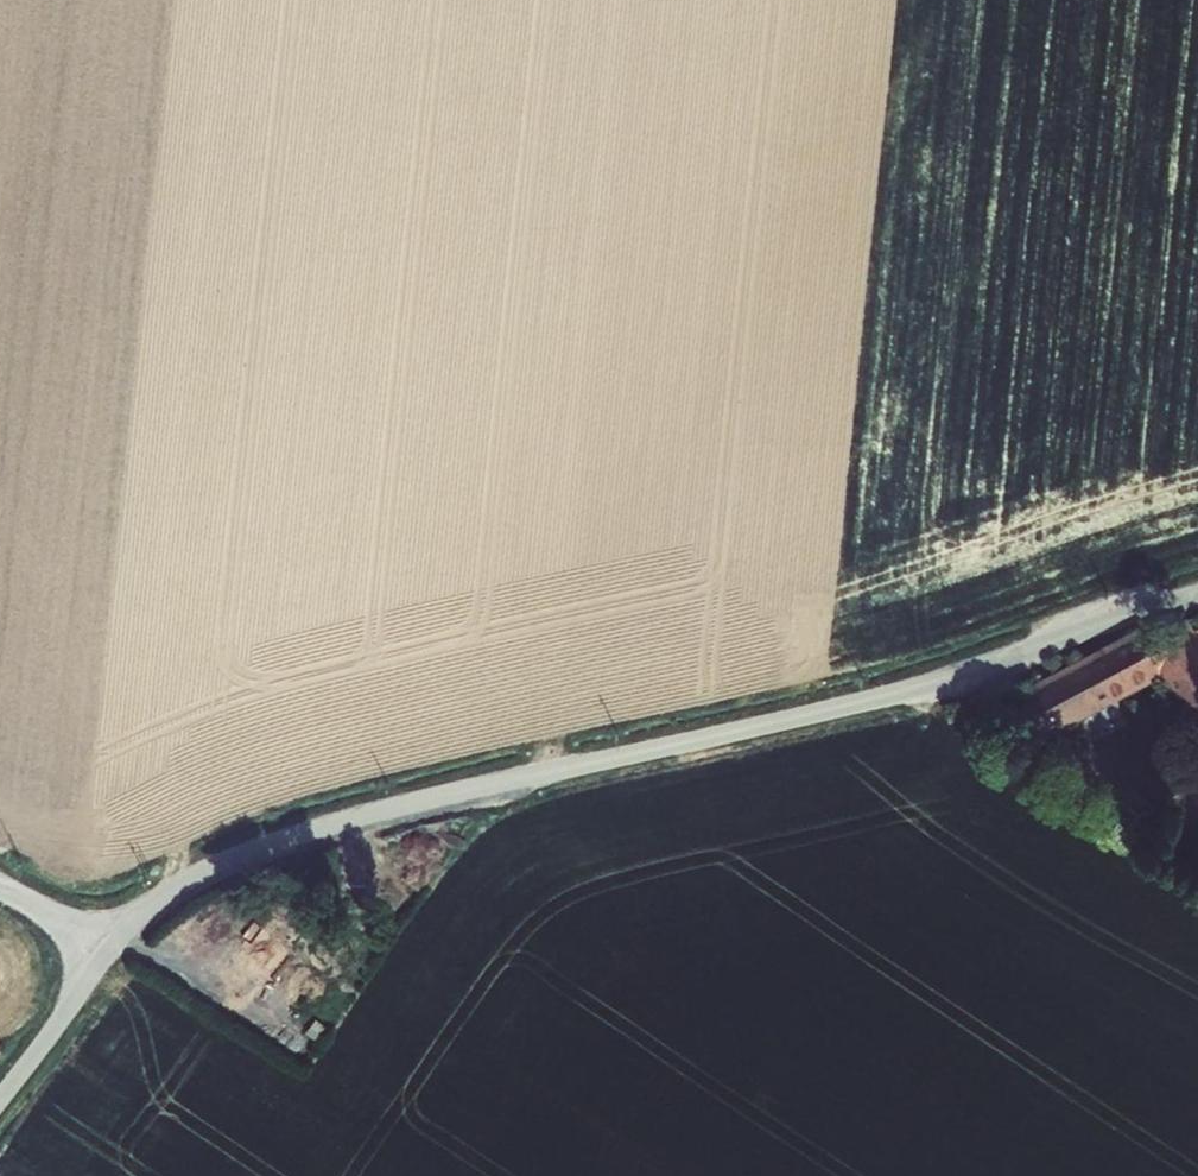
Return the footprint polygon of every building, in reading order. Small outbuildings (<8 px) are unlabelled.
[(1038,687),(1068,733),(1091,718),(1084,707),(1147,669),(1168,698),(1196,684),(1197,681),(1197,679),(1171,631),(1158,638),(1153,631),(1144,633),(1135,634),(1127,638),(1038,687)]
